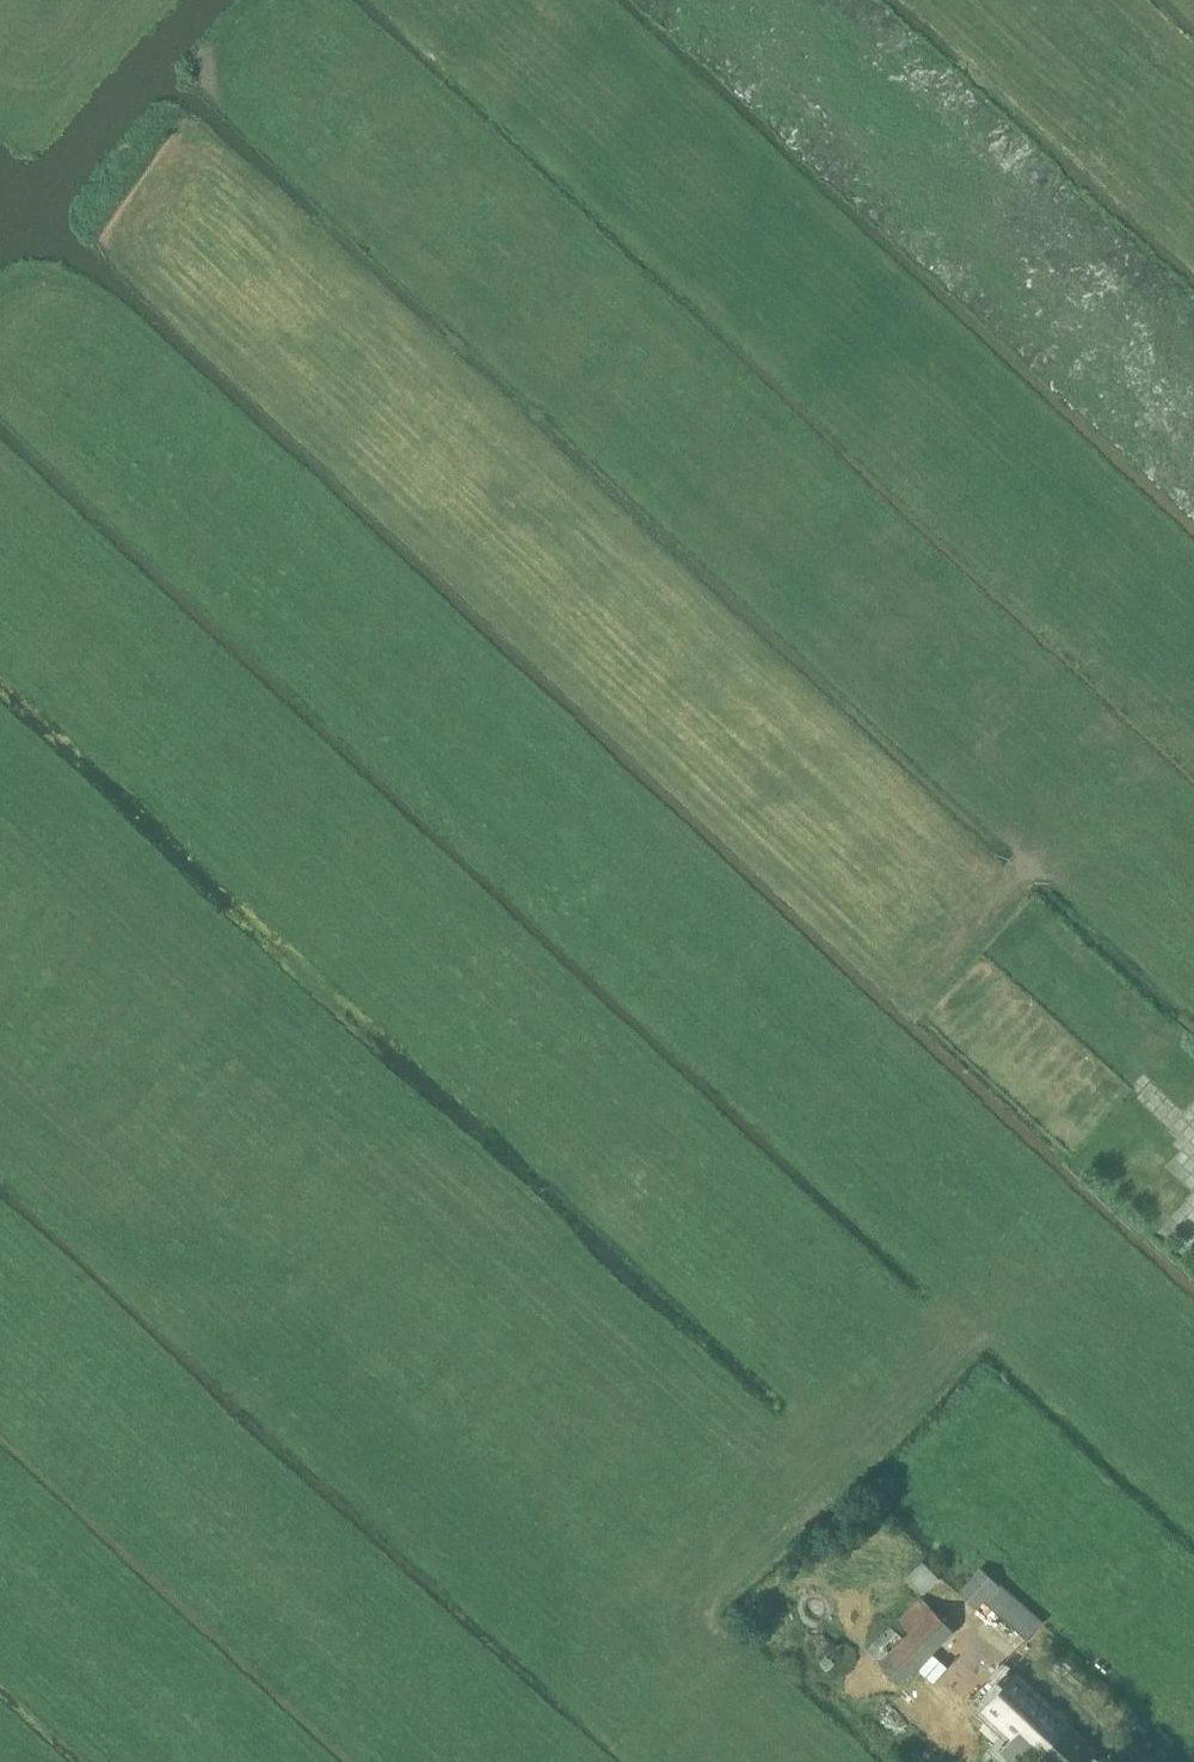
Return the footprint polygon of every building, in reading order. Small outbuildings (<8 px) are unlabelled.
[(921,1561),(906,1576),(923,1594),(939,1579),(921,1561)] [(985,1602),(1000,1586),(982,1569),(959,1594),(978,1610),(985,1602)] [(1000,1586),(985,1602),(1025,1639),(1042,1620),(1002,1584),(1000,1586)] [(901,1683),(955,1630),(923,1597),(901,1619),(913,1632),(881,1663),(901,1683)] [(1098,1751),(1019,1675),(988,1708),(1016,1735),(1002,1749),(1016,1761),(1037,1761),(1040,1758),(1044,1761),(1087,1761),(1098,1751)]
